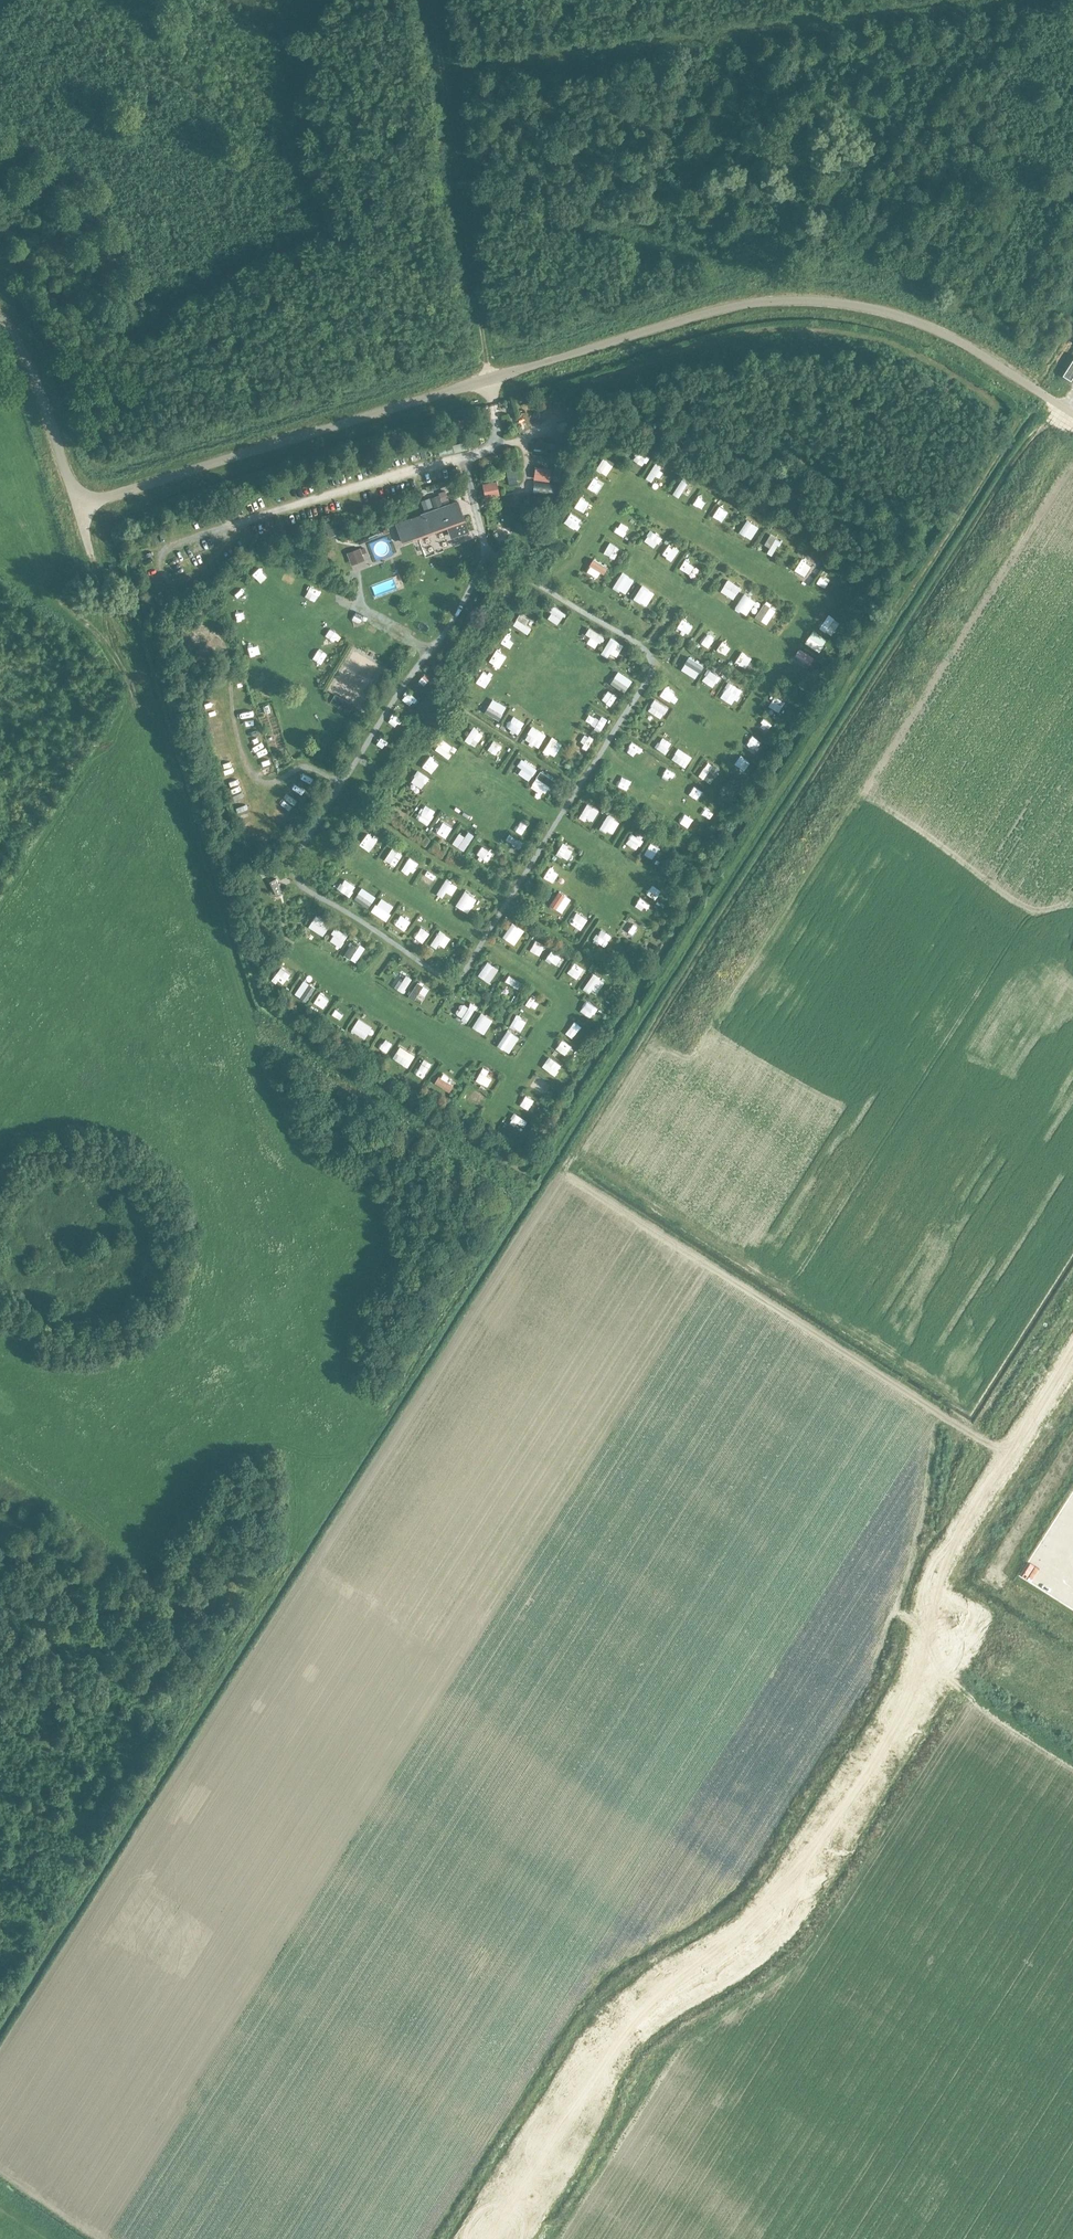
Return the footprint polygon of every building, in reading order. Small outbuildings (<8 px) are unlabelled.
[(1072,378),(1072,359),(1063,375),(1063,376),(1071,381),(1072,378)] [(468,448),(467,442),(454,445),(455,451),(456,451),(468,448)] [(455,452),(453,446),(439,450),(441,455),(455,452)] [(636,462),(647,466),(649,460),(638,456),(636,462)] [(604,462),(596,475),(606,481),(614,468),(604,462)] [(550,466),(537,465),(536,477),(549,478),(550,466)] [(499,492),(496,479),(484,481),(487,495),(499,492)] [(558,481),(534,479),(534,491),(557,492),(558,481)] [(592,481),(586,490),(592,494),(598,486),(592,481)] [(441,491),(445,504),(448,504),(450,503),(446,490),(443,490),(441,491)] [(686,492),(681,500),(690,506),(695,499),(686,492)] [(440,495),(432,498),(435,508),(444,505),(440,495)] [(430,498),(422,501),(425,509),(433,506),(430,498)] [(461,505),(460,503),(400,525),(403,534),(407,544),(448,528),(450,528),(450,526),(451,525),(452,525),(453,527),(456,526),(458,531),(459,534),(460,537),(466,535),(471,533),(471,531),(467,521),(465,514),(463,511),(462,507),(461,505)] [(722,509),(718,520),(730,525),(734,514),(722,509)] [(564,527),(576,535),(583,526),(570,517),(564,527)] [(514,528),(516,529),(519,529),(521,527),(523,525),(522,522),(520,520),(517,519),(515,520),(513,522),(513,525),(514,528)] [(454,536),(459,534),(458,531),(456,526),(453,527),(452,525),(451,525),(450,526),(450,528),(454,536)] [(741,539),(754,545),(760,532),(747,526),(741,539)] [(619,529),(616,538),(624,542),(628,532),(619,529)] [(655,554),(662,544),(652,537),(645,546),(655,554)] [(764,553),(774,560),(782,547),(772,541),(764,553)] [(361,548),(360,547),(347,552),(352,564),(365,559),(363,553),(361,548)] [(616,565),(620,553),(609,549),(605,561),(616,565)] [(674,567),(679,557),(668,551),(663,561),(674,567)] [(688,579),(692,567),(685,564),(680,577),(688,579)] [(601,585),(608,573),(594,565),(587,577),(601,585)] [(797,575),(806,582),(813,572),(804,565),(797,575)] [(632,598),(639,587),(624,578),(617,589),(632,598)] [(816,589),(825,595),(832,585),(823,579),(816,589)] [(729,586),(722,597),(734,606),(742,595),(729,586)] [(636,601),(643,607),(650,598),(642,592),(636,601)] [(748,621),(756,607),(744,600),(736,614),(748,621)] [(559,630),(566,619),(555,612),(548,623),(559,630)] [(757,624),(763,629),(770,622),(765,617),(757,624)] [(530,639),(532,634),(527,632),(530,624),(519,619),(514,632),(530,639)] [(696,637),(701,625),(688,621),(684,633),(696,637)] [(835,625),(827,637),(833,641),(840,629),(835,625)] [(597,654),(604,643),(590,633),(586,639),(591,642),(587,648),(597,654)] [(512,654),(516,644),(506,640),(502,649),(512,654)] [(727,657),(733,661),(737,653),(731,649),(727,657)] [(489,668),(500,674),(507,662),(496,655),(489,668)] [(812,670),(815,663),(799,655),(796,663),(812,670)] [(741,659),(736,668),(746,675),(752,665),(741,659)] [(691,664),(685,674),(697,681),(703,671),(691,664)] [(483,677),(478,687),(488,693),(493,683),(483,677)] [(708,677),(704,688),(716,692),(720,681),(708,677)] [(626,693),(631,684),(622,679),(617,688),(626,693)] [(729,688),(723,696),(735,704),(741,695),(729,688)] [(352,707),(334,696),(330,702),(348,713),(352,707)] [(655,705),(649,716),(663,724),(669,714),(655,705)] [(240,718),(244,722),(252,713),(248,709),(240,718)] [(491,716),(489,721),(500,726),(503,721),(491,716)] [(242,728),(247,731),(253,721),(248,718),(242,728)] [(765,739),(771,727),(763,723),(757,735),(765,739)] [(390,730),(387,735),(396,740),(399,735),(390,730)] [(475,753),(484,740),(474,733),(465,747),(475,753)] [(539,752),(545,741),(531,733),(525,745),(539,752)] [(223,736),(214,736),(215,754),(224,753),(223,736)] [(591,750),(594,745),(580,738),(577,742),(591,750)] [(253,749),(258,751),(262,741),(257,739),(253,749)] [(488,755),(495,760),(503,748),(492,742),(489,747),(492,749),(488,755)] [(669,756),(664,753),(668,747),(658,742),(653,753),(667,760),(669,756)] [(552,743),(544,757),(555,764),(563,749),(552,743)] [(448,763),(455,752),(442,744),(435,755),(448,763)] [(751,744),(744,754),(754,761),(761,751),(751,744)] [(687,771),(691,761),(678,756),(675,767),(687,771)] [(741,762),(736,769),(745,776),(751,769),(741,762)] [(425,771),(428,776),(436,771),(433,766),(425,771)] [(523,766),(518,773),(531,782),(536,775),(523,766)] [(712,771),(705,787),(713,790),(720,774),(712,771)] [(705,785),(710,775),(704,772),(699,782),(705,785)] [(419,777),(412,787),(422,794),(429,784),(419,777)] [(537,787),(551,791),(553,781),(540,778),(537,787)] [(298,789),(307,794),(312,784),(303,779),(298,789)] [(288,821),(294,813),(287,807),(280,816),(288,821)] [(587,810),(580,824),(588,828),(595,814),(587,810)] [(422,818),(434,824),(437,818),(425,812),(422,818)] [(416,818),(413,825),(431,832),(434,826),(416,818)] [(602,834),(614,840),(620,827),(607,821),(602,834)] [(439,831),(436,838),(449,844),(455,829),(450,827),(447,834),(439,831)] [(626,850),(632,852),(636,841),(631,839),(626,850)] [(371,858),(378,846),(366,840),(360,852),(371,858)] [(510,840),(507,845),(512,848),(509,854),(517,857),(522,847),(510,840)] [(458,845),(455,850),(465,856),(468,852),(458,845)] [(652,861),(656,851),(651,849),(647,859),(652,861)] [(475,861),(483,865),(488,856),(480,852),(475,861)] [(567,865),(571,857),(562,852),(558,861),(567,865)] [(652,861),(658,865),(662,855),(657,852),(652,861)] [(394,858),(387,869),(395,874),(402,862),(394,858)] [(418,887),(424,893),(434,881),(428,875),(418,887)] [(279,884),(276,878),(270,881),(277,896),(282,894),(283,893),(279,884)] [(646,892),(657,900),(664,890),(653,882),(646,892)] [(345,885),(340,895),(351,901),(356,891),(345,885)] [(438,901),(444,903),(446,899),(454,902),(458,891),(444,886),(438,901)] [(370,915),(375,907),(360,897),(355,905),(370,915)] [(552,908),(564,916),(572,905),(559,897),(552,908)] [(465,898),(456,912),(469,919),(477,905),(465,898)] [(641,903),(635,913),(644,919),(651,910),(641,903)] [(387,925),(390,919),(377,912),(374,917),(387,925)] [(576,917),(572,925),(580,930),(585,922),(576,917)] [(403,923),(398,932),(406,936),(411,928),(403,923)] [(627,923),(620,936),(625,939),(629,933),(633,936),(637,929),(627,923)] [(324,930),(320,940),(325,942),(329,932),(324,930)] [(521,945),(525,935),(513,931),(510,941),(521,945)] [(330,945),(341,953),(349,942),(337,934),(330,945)] [(421,934),(415,942),(423,948),(429,940),(421,934)] [(433,949),(445,956),(451,944),(439,937),(433,949)] [(346,962),(356,967),(364,951),(354,946),(346,962)] [(554,956),(548,965),(557,971),(563,963),(554,956)] [(566,980),(576,986),(583,975),(573,969),(566,980)] [(495,976),(487,975),(485,984),(493,985),(495,976)] [(289,980),(283,989),(287,992),(293,983),(289,980)] [(397,995),(405,999),(413,985),(405,981),(397,995)] [(586,992),(597,1000),(605,988),(594,981),(586,992)] [(519,995),(523,989),(510,982),(506,987),(519,995)] [(297,995),(306,1001),(312,993),(303,987),(297,995)] [(426,1002),(431,995),(419,988),(410,1002),(416,1006),(420,999),(426,1002)] [(315,1011),(321,1014),(327,1004),(320,1001),(315,1011)] [(526,1011),(532,1015),(537,1005),(531,1002),(526,1011)] [(582,1016),(591,1022),(597,1013),(587,1008),(582,1016)] [(338,1011),(330,1023),(342,1032),(350,1020),(338,1011)] [(517,1035),(522,1025),(516,1022),(512,1032),(517,1035)] [(363,1029),(357,1042),(366,1046),(371,1033),(363,1029)] [(506,1055),(513,1041),(506,1038),(500,1052),(506,1055)] [(563,1052),(558,1060),(565,1064),(570,1056),(563,1052)] [(395,1065),(409,1074),(416,1063),(402,1053),(395,1065)] [(544,1076),(557,1080),(561,1070),(548,1065),(544,1076)] [(488,1083),(490,1078),(484,1074),(477,1088),(489,1094),(493,1085),(488,1083)] [(437,1089),(448,1095),(453,1086),(443,1079),(437,1089)] [(545,1099),(550,1089),(540,1084),(535,1094),(545,1099)] [(472,1094),(466,1105),(478,1112),(484,1101),(472,1094)] [(524,1109),(538,1116),(541,1110),(527,1103),(524,1109)] [(516,1122),(511,1131),(517,1135),(523,1127),(516,1122)]
